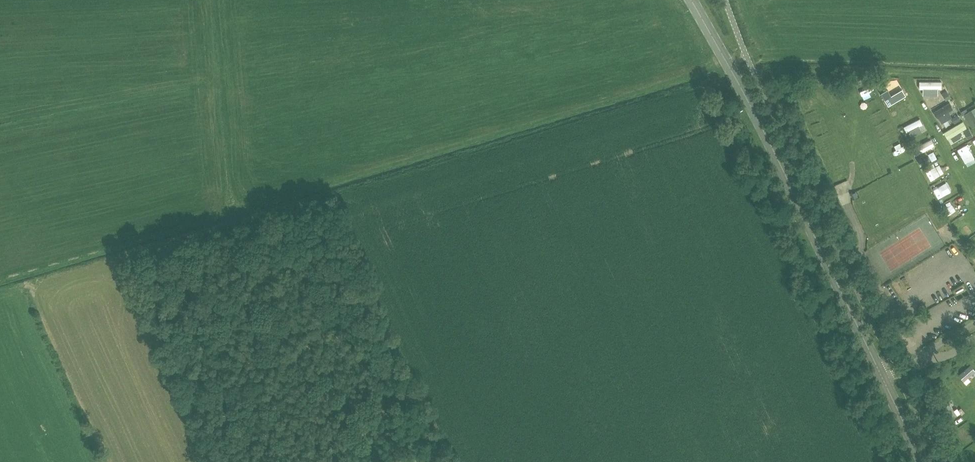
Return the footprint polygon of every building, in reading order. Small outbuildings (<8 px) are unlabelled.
[(949,86),(958,103),(964,100),(955,83),(949,86)] [(892,97),(901,115),(908,111),(899,93),(892,97)] [(949,102),(935,111),(940,118),(954,109),(949,102)] [(972,128),(974,127),(974,114),(973,110),(965,114),(972,128)] [(919,119),(903,127),(907,134),(922,126),(919,119)] [(962,124),(947,132),(951,138),(965,130),(962,124)] [(930,139),(912,149),(916,156),(934,146),(930,139)] [(926,230),(885,253),(894,270),(935,247),(926,230)] [(959,376),(964,382),(974,373),(974,370),(971,365),(959,376)] [(949,402),(942,406),(950,420),(958,416),(949,402)]
